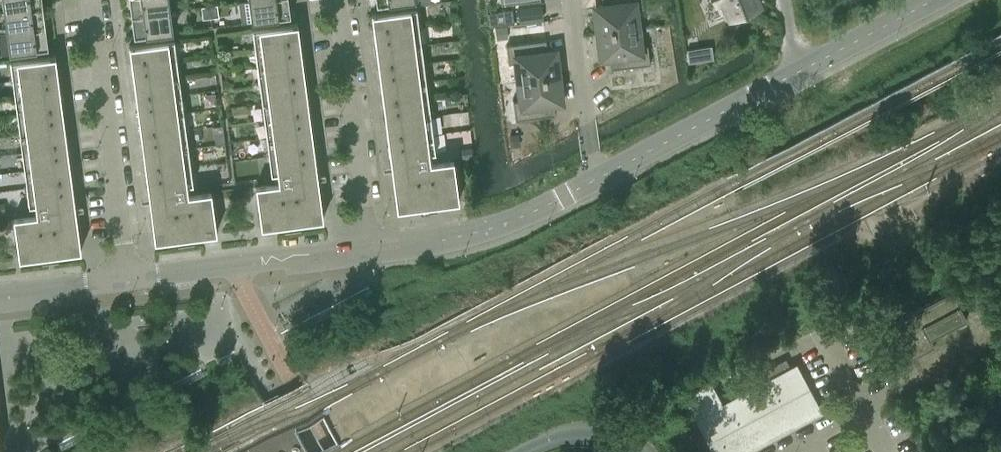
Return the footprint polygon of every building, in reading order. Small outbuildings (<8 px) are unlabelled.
[(4,12),(40,8),(43,7),(42,0),(2,0),(4,12)] [(131,14),(134,13),(135,14),(170,10),(169,0),(129,0),(131,14)] [(249,1),(251,21),(290,16),(288,0),(254,0),(249,1)] [(636,8),(643,7),(642,0),(602,0),(603,5),(598,6),(600,13),(595,14),(597,32),(638,27),(636,8)] [(759,0),(714,0),(716,5),(723,2),(729,18),(761,5),(759,0)] [(217,4),(209,5),(211,17),(219,16),(217,4)] [(203,18),(211,17),(209,5),(202,6),(203,18)] [(40,8),(4,12),(7,32),(45,27),(43,7),(40,8)] [(419,27),(416,7),(371,13),(374,32),(419,27)] [(135,14),(134,13),(131,14),(134,36),(173,31),(170,10),(135,14)] [(253,29),(255,48),(300,42),(297,23),(253,29)] [(47,38),(45,27),(7,32),(0,33),(0,54),(48,48),(47,38)] [(421,44),(419,27),(374,32),(376,50),(421,44)] [(638,27),(597,32),(600,51),(604,50),(605,58),(609,57),(610,69),(650,64),(647,45),(640,46),(638,27)] [(129,45),(132,64),(177,58),(174,39),(129,45)] [(547,51),(546,39),(506,44),(509,63),(516,62),(518,81),(559,76),(556,58),(552,58),(551,51),(547,51)] [(300,42),(255,48),(257,66),(302,60),(300,42)] [(423,61),(421,44),(376,50),(378,67),(423,61)] [(712,45),(687,49),(689,62),(714,58),(712,45)] [(10,61),(13,80),(58,74),(55,55),(10,61)] [(177,58),(132,64),(134,82),(179,76),(177,58)] [(302,60),(257,66),(260,83),(304,77),(302,60)] [(426,80),(423,61),(378,67),(381,86),(426,80)] [(58,74),(13,80),(15,98),(60,92),(58,74)] [(179,76),(134,82),(136,100),(139,99),(181,93),(179,76)] [(559,76),(518,81),(520,100),(513,101),(516,119),(555,115),(554,103),(558,102),(557,95),(561,94),(559,76)] [(304,77),(260,83),(262,102),(307,96),(304,77)] [(428,97),(426,80),(381,86),(383,103),(428,97)] [(60,92),(15,98),(17,115),(62,109),(60,92)] [(181,93),(139,99),(136,100),(139,118),(184,112),(181,93)] [(307,96),(262,102),(264,119),(309,113),(307,96)] [(430,115),(428,97),(383,103),(385,121),(430,115)] [(62,109),(17,115),(20,133),(65,127),(62,109)] [(184,112),(139,118),(141,136),(186,129),(184,112)] [(309,113),(264,119),(267,136),(311,131),(309,113)] [(433,133),(430,115),(385,121),(388,139),(433,133)] [(65,127),(20,133),(22,151),(67,145),(65,127)] [(186,129),(141,136),(143,153),(188,147),(186,129)] [(224,131),(214,132),(215,143),(225,141),(224,131)] [(311,131),(267,136),(269,155),(314,149),(311,131)] [(435,152),(433,133),(388,139),(390,158),(395,157),(429,152),(435,152)] [(326,157),(324,134),(315,135),(318,158),(326,157)] [(67,145),(22,151),(24,168),(69,162),(67,145)] [(188,147),(143,153),(146,171),(191,165),(188,147)] [(471,147),(459,148),(461,158),(465,158),(472,157),(471,147)] [(314,149),(269,155),(271,173),(278,173),(311,168),(316,167),(314,149)] [(459,200),(453,159),(430,162),(429,152),(395,157),(397,166),(391,167),(397,209),(459,200)] [(69,162),(24,168),(27,187),(72,181),(69,162)] [(191,165),(146,171),(148,190),(153,189),(187,184),(193,184),(191,165)] [(311,168),(278,173),(279,182),(255,185),(261,226),(323,218),(318,177),(312,177),(311,168)] [(74,199),(72,181),(27,187),(29,205),(69,200),(74,199)] [(187,184),(153,189),(154,198),(149,199),(155,240),(217,232),(211,191),(188,194),(187,184)] [(81,250),(75,209),(70,209),(69,200),(29,205),(29,206),(19,208),(20,216),(14,217),(19,258),(81,250)] [(953,289),(891,322),(910,358),(934,345),(930,337),(966,318),(960,307),(962,306),(953,289)] [(818,410),(795,367),(721,407),(710,385),(688,397),(717,451),(739,451),(818,410)] [(295,428),(284,407),(246,427),(256,446),(246,451),(308,451),(295,428)]
